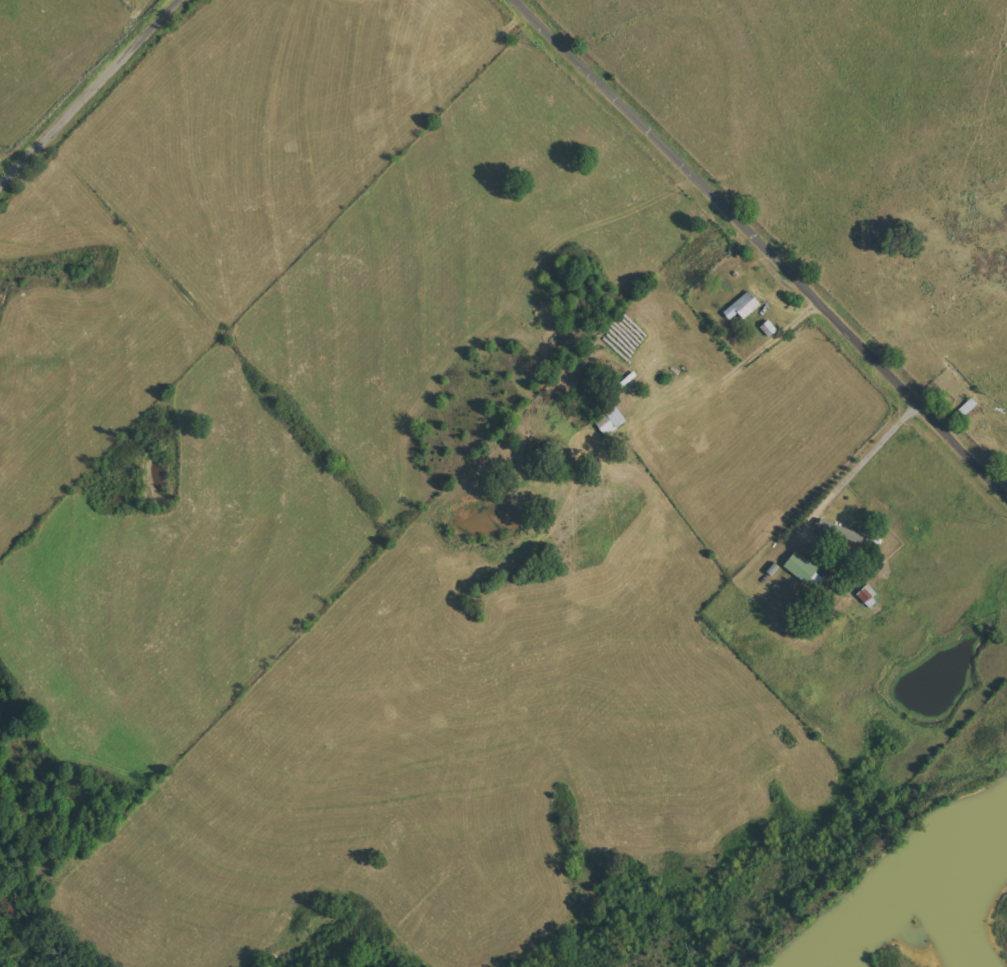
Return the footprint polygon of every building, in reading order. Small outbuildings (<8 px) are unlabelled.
[(730,321),(739,314),(744,320),(761,305),(750,291),(724,313),(730,321)] [(817,587),(826,577),(796,552),(784,566),(806,585),(810,581),(817,587)]
